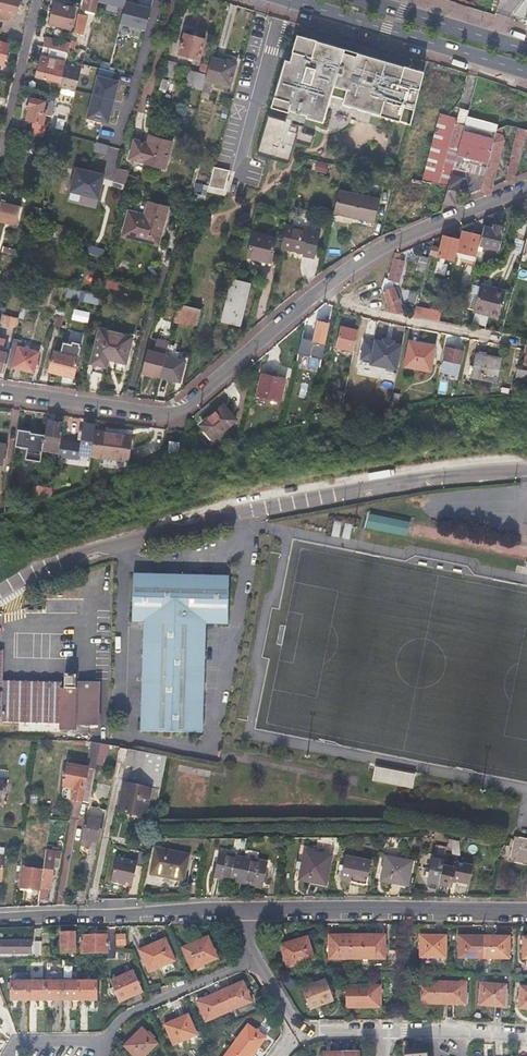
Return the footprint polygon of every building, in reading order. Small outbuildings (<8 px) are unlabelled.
[(19,0),(0,0),(0,15),(15,19),(19,0)] [(82,13),(94,16),(98,0),(85,0),(82,13)] [(518,21),(526,23),(526,0),(520,0),(519,5),(522,7),(518,21)] [(151,8),(127,1),(122,20),(146,27),(151,8)] [(69,31),(75,9),(59,5),(54,27),(69,31)] [(77,13),(78,10),(75,9),(69,31),(73,31),(77,13)] [(83,15),(77,13),(73,31),(73,33),(82,35),(85,23),(81,21),(83,15)] [(73,33),(70,43),(69,49),(78,51),(82,35),(73,33)] [(201,61),(207,39),(187,33),(181,55),(201,61)] [(418,93),(424,71),(297,34),(292,51),(293,51),(290,60),(285,59),(271,106),(323,122),(329,101),(410,125),(418,93)] [(45,37),(43,46),(61,50),(68,52),(69,49),(70,43),(45,37)] [(61,50),(43,46),(36,75),(60,82),(64,66),(65,61),(59,60),(61,50)] [(278,57),(285,59),(290,60),(293,51),(292,51),(281,48),(278,57)] [(207,76),(204,87),(211,88),(213,83),(230,87),(236,64),(212,58),(209,66),(207,76)] [(177,80),(181,64),(171,61),(167,77),(177,80)] [(201,75),(207,76),(209,66),(203,65),(201,75)] [(64,66),(60,82),(58,90),(74,94),(81,70),(64,66)] [(435,73),(424,70),(424,71),(418,93),(429,96),(430,93),(445,97),(449,84),(433,79),(435,73)] [(119,81),(97,75),(86,118),(107,124),(119,81)] [(171,93),(175,84),(168,81),(164,90),(171,93)] [(464,88),(449,84),(445,97),(461,101),(464,88)] [(516,90),(513,104),(526,108),(526,93),(516,90)] [(50,93),(48,100),(55,102),(57,95),(50,93)] [(43,148),(49,127),(41,125),(44,111),(41,110),(43,102),(30,98),(27,107),(29,107),(26,121),(27,121),(24,133),(30,134),(28,144),(30,145),(28,152),(40,155),(42,148),(43,148)] [(526,108),(513,104),(512,110),(511,113),(517,115),(523,116),(526,108)] [(468,114),(469,111),(460,108),(455,126),(464,128),(468,114)] [(517,115),(511,113),(508,125),(514,127),(517,115)] [(475,116),(468,114),(464,128),(458,153),(454,166),(465,169),(468,178),(483,182),(496,138),(498,133),(501,124),(475,116)] [(263,156),(294,163),(304,125),(272,117),(263,156)] [(506,120),(501,124),(498,133),(508,125),(506,120)] [(464,128),(455,126),(449,151),(458,153),(464,128)] [(103,128),(98,137),(111,144),(116,135),(103,128)] [(526,136),(526,129),(523,129),(519,128),(512,158),(513,159),(507,180),(515,182),(516,181),(517,178),(526,136)] [(301,142),(313,143),(313,135),(302,134),(301,142)] [(166,168),(173,141),(151,135),(148,143),(136,139),(130,158),(166,168)] [(501,140),(496,138),(483,182),(481,188),(491,190),(504,146),(501,140)] [(97,142),(95,151),(108,155),(110,146),(97,142)] [(105,174),(74,166),(68,192),(99,199),(105,174)] [(454,166),(448,190),(445,202),(456,204),(462,177),(466,178),(468,178),(465,169),(454,166)] [(229,191),(231,169),(214,167),(211,189),(229,191)] [(483,182),(468,178),(470,183),(471,192),(470,196),(480,193),(481,188),(483,182)] [(196,183),(195,191),(206,193),(208,185),(196,183)] [(378,201),(337,192),(333,212),(352,217),(352,219),(373,224),(378,201)] [(157,241),(166,204),(147,199),(143,214),(127,210),(122,232),(157,241)] [(2,203),(0,211),(0,222),(18,226),(22,208),(2,203)] [(393,219),(386,217),(381,236),(390,232),(393,219)] [(484,227),(481,237),(479,245),(499,249),(505,227),(493,224),(492,229),(484,227)] [(313,259),(319,232),(287,225),(282,249),(303,254),(302,257),(313,259)] [(456,254),(476,259),(479,245),(481,237),(461,232),(459,241),(456,254)] [(270,260),(275,239),(254,234),(248,258),(256,260),(257,258),(270,260)] [(440,249),(432,248),(429,256),(454,262),(456,254),(459,241),(444,237),(440,249)] [(16,256),(17,251),(2,247),(1,252),(16,256)] [(395,256),(393,257),(388,279),(384,278),(382,287),(392,311),(403,313),(393,289),(395,282),(399,283),(405,263),(400,261),(402,255),(398,254),(395,256)] [(416,273),(424,275),(428,260),(421,258),(416,273)] [(241,324),(251,284),(233,279),(223,320),(241,324)] [(499,315),(505,293),(480,287),(475,308),(499,315)] [(68,289),(67,299),(100,304),(101,294),(68,289)] [(200,309),(179,304),(174,321),(195,327),(200,309)] [(416,305),(413,315),(439,320),(442,311),(416,305)] [(57,312),(54,325),(63,327),(65,313),(57,312)] [(2,314),(0,320),(0,322),(16,327),(18,318),(2,314)] [(48,349),(55,318),(40,314),(32,345),(48,349)] [(319,321),(317,320),(313,341),(301,339),(298,355),(322,360),(323,353),(325,344),(326,343),(324,342),(329,323),(327,322),(326,319),(321,318),(319,321)] [(337,346),(354,350),(358,330),(342,326),(337,346)] [(126,362),(133,336),(100,327),(91,362),(106,366),(109,357),(126,362)] [(401,345),(365,337),(359,363),(396,371),(401,345)] [(5,373),(7,365),(8,357),(9,353),(2,351),(5,340),(0,339),(0,372),(5,373)] [(19,341),(13,339),(9,353),(8,357),(7,365),(34,371),(39,352),(18,346),(19,341)] [(429,369),(434,345),(409,339),(404,364),(429,369)] [(154,353),(147,351),(142,371),(160,376),(169,344),(158,341),(154,353)] [(173,345),(169,344),(160,376),(178,380),(184,360),(170,356),(173,345)] [(70,355),(72,348),(64,346),(63,353),(54,351),(49,370),(73,376),(78,357),(70,355)] [(457,374),(462,351),(447,347),(442,371),(457,374)] [(496,381),(500,358),(475,354),(471,377),(496,381)] [(516,380),(524,379),(526,369),(519,368),(516,380)] [(281,401),(286,379),(262,374),(257,396),(281,401)] [(516,380),(515,387),(522,389),(524,379),(516,380)] [(214,438),(237,419),(225,405),(202,424),(214,438)] [(45,435),(43,450),(60,452),(64,423),(47,421),(45,435)] [(91,451),(94,425),(83,424),(82,432),(79,432),(78,440),(81,441),(81,450),(91,451)] [(92,456),(129,461),(131,436),(96,431),(93,452),(92,456)] [(31,436),(18,434),(16,448),(27,449),(26,460),(42,462),(43,450),(45,435),(31,433),(31,436)] [(178,453),(180,440),(169,439),(167,452),(178,453)] [(90,475),(76,479),(79,488),(89,485),(90,475)] [(56,485),(55,497),(63,494),(64,486),(56,485)] [(35,487),(36,500),(53,499),(52,486),(35,487)] [(9,512),(10,497),(0,500),(0,515),(9,512)] [(369,518),(366,532),(407,540),(409,527),(369,518)] [(329,534),(348,539),(351,526),(332,521),(329,534)] [(227,613),(229,580),(135,573),(133,607),(147,608),(139,716),(204,721),(212,613),(227,613)] [(60,689),(60,683),(1,681),(2,660),(0,659),(0,718),(0,722),(59,724),(59,729),(75,729),(75,724),(97,725),(98,684),(76,683),(76,689),(60,689)] [(93,743),(90,755),(97,757),(99,749),(100,744),(93,743)] [(97,757),(91,791),(96,793),(99,793),(107,751),(99,749),(97,757)] [(138,751),(131,750),(128,766),(135,767),(138,751)] [(132,782),(161,788),(167,757),(138,751),(135,767),(132,782)] [(83,790),(91,791),(97,757),(90,755),(87,769),(67,765),(63,786),(74,788),(72,799),(81,801),(83,790)] [(376,767),(374,781),(414,789),(416,775),(376,767)] [(146,818),(151,788),(132,785),(127,806),(120,804),(119,812),(146,818)] [(103,821),(94,820),(85,818),(81,840),(90,841),(99,842),(103,821)] [(526,865),(526,839),(514,836),(509,861),(526,865)] [(442,865),(446,848),(435,846),(427,882),(438,884),(442,865)] [(186,882),(192,854),(158,848),(153,876),(186,882)] [(39,898),(42,899),(46,899),(47,889),(50,890),(54,866),(59,866),(60,852),(45,850),(42,872),(39,891),(39,898)] [(324,884),(331,857),(305,851),(299,878),(324,884)] [(215,878),(239,882),(243,858),(219,854),(215,878)] [(113,883),(139,885),(140,858),(115,857),(113,883)] [(367,885),(372,863),(347,857),(342,880),(367,885)] [(243,858),(239,882),(262,887),(267,863),(243,858)] [(407,885),(412,864),(386,858),(382,880),(407,885)] [(466,882),(469,865),(456,863),(454,869),(452,880),(466,882)] [(452,880),(454,869),(442,865),(438,884),(450,887),(451,884),(452,880)] [(39,891),(42,872),(22,870),(20,889),(39,891)] [(117,933),(117,947),(127,947),(127,933),(117,933)] [(60,954),(68,954),(76,954),(76,934),(59,934),(60,954)] [(80,953),(93,953),(106,954),(106,960),(115,960),(115,935),(84,935),(84,949),(80,949),(80,953)] [(357,959),(357,935),(329,935),(329,959),(357,959)] [(385,935),(357,935),(357,959),(385,959),(385,935)] [(447,957),(446,935),(421,935),(422,958),(447,957)] [(217,958),(208,936),(181,947),(191,969),(217,958)] [(485,959),(485,937),(460,936),(460,958),(485,959)] [(315,959),(309,937),(281,945),(288,968),(315,959)] [(510,937),(485,937),(485,959),(510,959),(510,937)] [(30,954),(30,939),(0,940),(0,954),(30,954)] [(139,950),(143,961),(148,972),(165,964),(165,944),(163,939),(139,950)] [(175,961),(165,940),(165,964),(165,965),(175,961)] [(107,981),(112,991),(116,1001),(140,991),(131,971),(107,981)] [(301,987),(308,1008),(333,999),(326,979),(301,987)] [(76,980),(61,981),(61,999),(77,999),(76,980)] [(92,980),(76,980),(77,999),(92,999),(92,980)] [(45,999),(45,981),(27,982),(27,1000),(45,999)] [(51,981),(45,981),(45,999),(61,999),(61,981),(51,981)] [(27,1000),(27,982),(10,982),(10,1000),(27,1000)] [(414,1003),(440,1004),(441,983),(415,982),(414,1003)] [(220,992),(229,1012),(249,1003),(241,983),(220,992)] [(441,983),(440,1004),(464,1006),(466,984),(441,983)] [(504,1007),(506,986),(481,984),(480,1005),(504,1007)] [(346,986),(346,1008),(381,1008),(381,986),(346,986)] [(521,986),(518,1008),(526,1009),(526,987),(521,986)] [(208,1021),(229,1012),(220,992),(200,1001),(208,1021)] [(187,1016),(165,1025),(165,1026),(173,1045),(196,1035),(187,1016)] [(248,1055),(251,1055),(265,1037),(248,1024),(233,1045),(248,1055)] [(148,1036),(141,1029),(123,1046),(132,1055),(143,1055),(155,1044),(148,1036)] [(233,1045),(225,1055),(248,1055),(233,1045)]
